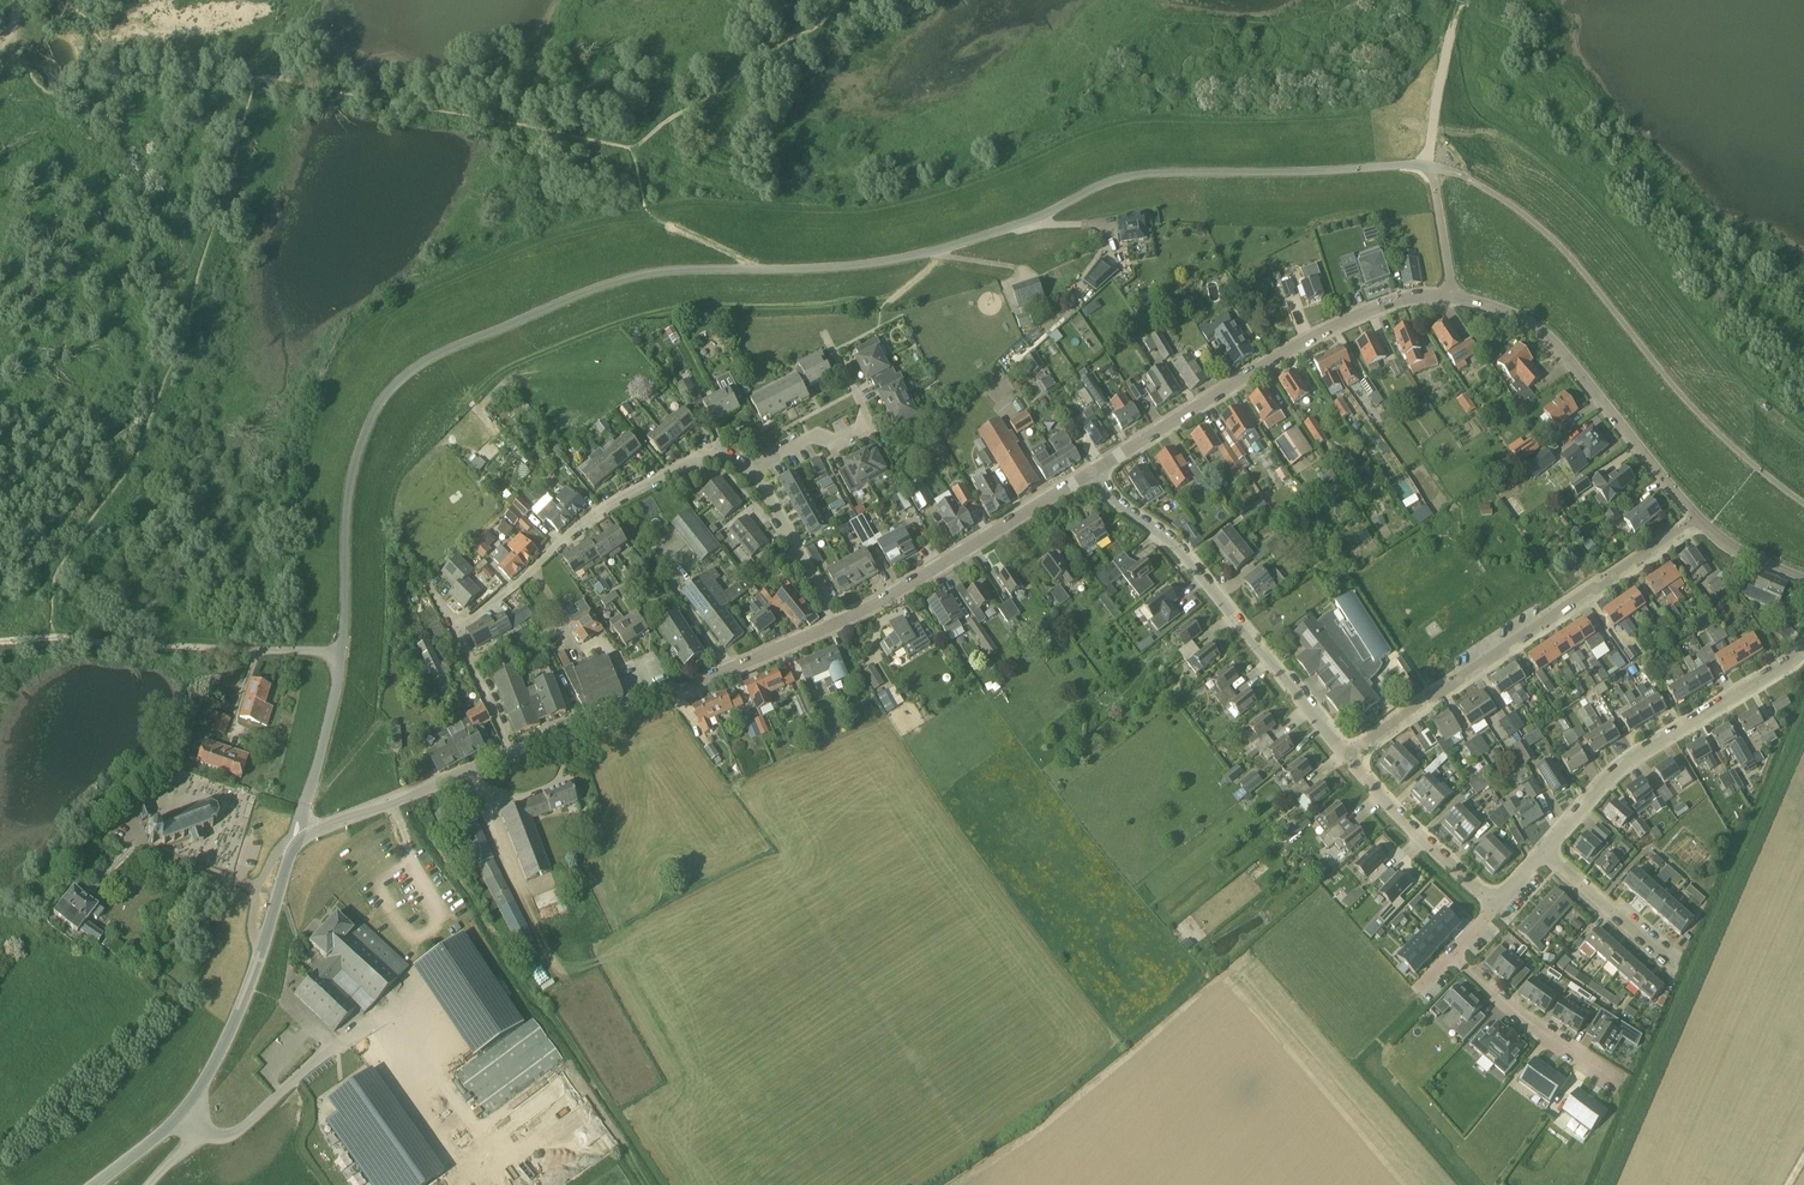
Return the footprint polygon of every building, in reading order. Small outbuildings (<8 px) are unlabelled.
[(1122,244),(1146,241),(1143,216),(1119,219),(1122,244)] [(1384,233),(1394,231),(1392,219),(1381,221),(1384,233)] [(1368,282),(1390,275),(1381,249),(1360,256),(1368,282)] [(1416,260),(1415,253),(1404,255),(1406,262),(1400,263),(1404,287),(1422,284),(1417,260),(1416,260)] [(1084,282),(1097,291),(1117,272),(1101,260),(1084,282)] [(1357,263),(1344,268),(1348,280),(1361,276),(1357,263)] [(1316,265),(1301,270),(1306,284),(1302,285),(1305,295),(1308,304),(1323,298),(1318,283),(1317,280),(1322,279),(1316,265)] [(1225,274),(1216,279),(1225,292),(1233,287),(1225,274)] [(1269,278),(1263,280),(1266,289),(1272,287),(1269,278)] [(1019,308),(1045,300),(1038,280),(1012,288),(1019,308)] [(1292,280),(1281,284),(1286,298),(1295,295),(1294,290),(1295,289),(1292,280)] [(1090,305),(1082,310),(1087,318),(1095,313),(1090,305)] [(1029,313),(1016,317),(1020,329),(1033,325),(1033,324),(1029,313)] [(1243,338),(1228,316),(1209,328),(1206,323),(1199,327),(1210,343),(1216,340),(1233,367),(1254,354),(1249,346),(1251,345),(1246,336),(1243,338)] [(1447,321),(1432,330),(1433,331),(1448,354),(1456,367),(1478,353),(1470,340),(1463,345),(1459,340),(1447,321)] [(1395,332),(1393,333),(1403,358),(1405,357),(1409,367),(1410,367),(1423,361),(1427,369),(1438,365),(1433,353),(1422,358),(1419,351),(1421,350),(1412,328),(1411,326),(1408,327),(1407,326),(1403,328),(1402,329),(1395,332)] [(673,327),(665,331),(671,341),(678,336),(673,327)] [(1165,340),(1173,335),(1169,329),(1163,333),(1165,337),(1163,338),(1160,333),(1151,338),(1152,339),(1152,340),(1165,361),(1174,355),(1165,340)] [(726,333),(719,336),(725,348),(731,345),(732,345),(726,333)] [(1375,335),(1357,344),(1368,367),(1386,358),(1376,337),(1375,335)] [(908,339),(907,342),(909,346),(916,343),(912,336),(908,339)] [(862,371),(888,357),(878,338),(856,350),(860,358),(857,360),(862,371)] [(1165,361),(1152,340),(1145,344),(1151,353),(1157,349),(1165,361)] [(1530,364),(1533,361),(1519,345),(1498,363),(1512,379),(1516,376),(1516,375),(1529,363),(1530,364)] [(1342,347),(1328,354),(1337,372),(1339,371),(1348,388),(1359,382),(1350,365),(1351,364),(1342,347)] [(1493,364),(1501,357),(1496,351),(1488,358),(1493,364)] [(833,375),(822,354),(799,365),(802,371),(797,374),(799,378),(790,383),(790,382),(776,389),(777,390),(760,399),(759,398),(752,401),(762,420),(769,417),(771,420),(788,411),(786,408),(800,401),(802,404),(810,399),(805,390),(833,375)] [(1328,354),(1314,361),(1332,396),(1343,391),(1334,373),(1337,372),(1328,354)] [(1036,355),(1024,362),(1033,376),(1045,368),(1036,355)] [(1191,391),(1208,379),(1192,355),(1175,367),(1191,391)] [(898,376),(897,376),(888,357),(862,371),(868,382),(872,380),(876,388),(880,386),(880,385),(898,376)] [(1398,361),(1389,365),(1396,379),(1405,374),(1398,361)] [(1515,383),(1512,387),(1518,394),(1513,398),(1518,406),(1530,399),(1524,392),(1528,389),(1542,377),(1530,364),(1529,363),(1516,375),(1516,376),(1512,379),(1512,380),(1515,383)] [(1172,399),(1182,393),(1165,366),(1155,373),(1172,399)] [(1113,368),(1107,371),(1111,377),(1114,377),(1118,375),(1113,368)] [(1294,404),(1309,394),(1294,372),(1280,381),(1294,404)] [(1158,408),(1172,399),(1155,373),(1148,377),(1153,386),(1147,391),(1158,408)] [(724,393),(717,397),(728,417),(741,410),(736,401),(743,398),(732,378),(730,374),(717,381),(724,393)] [(885,406),(911,393),(901,374),(897,376),(898,376),(880,385),(880,386),(883,393),(880,395),(885,406)] [(1108,405),(1109,405),(1107,401),(1097,386),(1100,384),(1094,374),(1090,376),(1089,375),(1081,381),(1101,410),(1108,405)] [(1045,391),(1056,385),(1050,375),(1039,381),(1045,391)] [(683,398),(696,392),(690,378),(676,385),(683,398)] [(1369,379),(1360,385),(1369,397),(1377,392),(1369,379)] [(937,384),(931,388),(934,394),(941,391),(937,384)] [(747,386),(742,389),(745,395),(751,392),(747,386)] [(1138,402),(1145,397),(1138,386),(1130,391),(1138,402)] [(653,389),(649,392),(656,400),(659,396),(653,389)] [(1266,389),(1249,400),(1263,422),(1268,430),(1275,426),(1270,418),(1280,411),(1266,389)] [(1088,408),(1094,403),(1085,390),(1084,390),(1079,394),(1088,408)] [(649,392),(645,396),(651,403),(656,400),(649,392)] [(891,416),(917,403),(911,393),(885,406),(891,416)] [(1543,412),(1556,428),(1578,411),(1564,393),(1558,398),(1559,400),(1543,412)] [(1109,399),(1107,401),(1109,405),(1108,405),(1111,410),(1113,408),(1117,414),(1113,416),(1123,431),(1141,419),(1131,404),(1130,405),(1124,395),(1111,403),(1109,399)] [(1466,395),(1459,400),(1464,407),(1471,402),(1466,395)] [(702,398),(695,402),(697,406),(700,412),(707,409),(710,415),(715,424),(728,417),(717,397),(704,403),(702,398)] [(1341,399),(1333,405),(1345,422),(1353,417),(1341,399)] [(919,426),(927,422),(917,403),(891,416),(897,428),(901,426),(905,434),(906,433),(907,436),(920,429),(919,426)] [(627,405),(623,408),(629,415),(633,412),(627,405)] [(1260,439),(1254,430),(1255,430),(1240,407),(1222,418),(1237,441),(1244,437),(1250,446),(1260,439)] [(675,414),(670,418),(684,435),(696,425),(684,410),(677,416),(675,414)] [(1096,448),(1109,439),(1094,417),(1095,417),(1091,410),(1084,415),(1087,420),(1080,424),(1096,448)] [(1027,413),(1010,423),(1017,434),(1034,424),(1027,413)] [(667,424),(660,430),(672,445),(684,435),(670,418),(666,422),(667,424)] [(1313,418),(1304,424),(1319,447),(1327,441),(1313,418)] [(606,431),(610,428),(604,420),(600,424),(606,431)] [(1009,434),(1001,420),(979,434),(1019,499),(1041,486),(1016,446),(1020,444),(1012,432),(1009,434)] [(602,435),(606,431),(600,424),(595,428),(602,435)] [(954,431),(949,427),(944,432),(949,436),(954,431)] [(1205,458),(1222,447),(1209,427),(1192,438),(1205,458)] [(1296,428),(1275,443),(1292,467),(1313,452),(1296,428)] [(1578,446),(1563,457),(1574,472),(1587,463),(1586,462),(1589,459),(1590,461),(1608,447),(1606,446),(1607,444),(1604,441),(1602,441),(1593,429),(1576,443),(1578,446)] [(652,433),(647,438),(661,454),(672,445),(660,430),(654,435),(652,433)] [(1063,472),(1080,461),(1070,445),(1071,444),(1064,433),(1050,442),(1058,454),(1053,457),(1063,472)] [(620,439),(615,443),(618,446),(630,460),(641,451),(629,436),(622,442),(620,439)] [(1525,443),(1512,452),(1520,462),(1530,455),(1539,449),(1531,438),(1525,443)] [(583,451),(588,447),(582,440),(577,444),(583,451)] [(606,455),(618,470),(630,460),(618,446),(615,443),(611,447),(613,449),(606,455)] [(579,455),(583,451),(577,444),(572,448),(579,455)] [(1238,444),(1231,449),(1233,452),(1239,461),(1244,470),(1250,467),(1244,458),(1246,457),(1238,444)] [(1380,449),(1383,454),(1389,451),(1385,445),(1380,449)] [(1043,446),(1032,453),(1035,458),(1033,459),(1048,482),(1063,472),(1054,458),(1051,459),(1043,446)] [(1175,448),(1157,459),(1157,460),(1171,481),(1177,491),(1191,481),(1196,490),(1207,483),(1196,466),(1189,471),(1188,470),(1175,449),(1175,448)] [(601,449),(589,459),(590,460),(593,463),(594,465),(606,480),(618,470),(606,455),(602,450),(601,449)] [(1546,449),(1525,466),(1535,478),(1556,461),(1546,449)] [(987,450),(980,454),(989,468),(996,464),(987,450)] [(889,473),(877,451),(869,456),(867,452),(856,458),(870,483),(889,473)] [(1233,452),(1223,458),(1235,477),(1245,471),(1244,470),(1239,461),(1233,452)] [(811,462),(811,463),(818,475),(827,471),(819,458),(818,458),(811,462)] [(851,494),(870,483),(856,458),(845,464),(847,468),(839,472),(851,494)] [(590,469),(583,475),(595,489),(606,480),(594,465),(593,463),(588,467),(590,469)] [(550,478),(557,470),(551,464),(544,472),(550,478)] [(1150,508),(1166,497),(1161,489),(1162,489),(1147,466),(1129,478),(1144,500),(1150,508)] [(1284,468),(1276,473),(1282,482),(1290,477),(1284,468)] [(1604,473),(1591,484),(1608,506),(1621,496),(1622,495),(1620,493),(1635,481),(1634,481),(1624,469),(1618,474),(1617,473),(1609,479),(1604,473)] [(985,471),(972,479),(976,486),(975,486),(983,499),(980,501),(989,517),(1011,505),(1001,488),(998,490),(990,477),(989,478),(985,471)] [(787,493),(802,485),(796,474),(781,483),(787,493)] [(732,491),(721,478),(703,492),(714,506),(732,491)] [(1584,478),(1570,487),(1577,497),(1591,488),(1584,478)] [(833,482),(831,479),(820,486),(822,488),(833,482)] [(822,488),(823,491),(834,484),(833,482),(822,488)] [(793,504),(808,495),(802,485),(787,493),(793,504)] [(572,518),(586,505),(568,486),(556,499),(561,504),(560,506),(572,518)] [(962,508),(974,501),(964,486),(952,493),(962,508)] [(835,487),(828,491),(831,498),(839,493),(835,487)] [(921,490),(910,497),(919,513),(930,506),(921,490)] [(714,506),(725,519),(743,504),(732,491),(714,506)] [(532,510),(532,511),(538,516),(545,524),(547,521),(558,532),(572,518),(560,507),(559,508),(552,502),(554,500),(548,494),(532,510)] [(799,515),(814,506),(808,495),(793,504),(799,515)] [(897,496),(890,500),(899,515),(906,511),(897,496)] [(520,498),(513,505),(525,517),(532,510),(520,498)] [(961,510),(954,498),(948,502),(965,531),(974,526),(963,509),(961,510)] [(701,499),(694,504),(699,511),(705,506),(701,499)] [(1257,503),(1261,510),(1267,506),(1262,500),(1257,503)] [(1636,534),(1661,513),(1650,500),(1625,520),(1636,534)] [(845,503),(843,501),(833,507),(834,509),(845,503)] [(954,538),(965,531),(948,502),(938,508),(945,520),(944,521),(954,538)] [(834,509),(835,512),(846,506),(845,503),(834,509)] [(1245,521),(1261,510),(1257,503),(1240,515),(1245,521)] [(1436,504),(1431,507),(1431,511),(1433,515),(1440,511),(1436,504)] [(805,525),(820,517),(814,506),(799,515),(805,525)] [(861,507),(854,511),(858,518),(863,515),(865,514),(861,507)] [(1414,515),(1419,524),(1432,516),(1427,507),(1414,515)] [(533,527),(514,509),(505,518),(515,528),(518,525),(527,533),(533,527)] [(1614,509),(1604,517),(1612,526),(1621,519),(1614,509)] [(687,545),(707,529),(692,510),(672,526),(687,545)] [(858,518),(856,519),(857,519),(873,548),(878,545),(879,544),(875,537),(863,515),(858,518)] [(759,530),(748,517),(730,531),(741,545),(759,530)] [(811,536),(827,527),(820,517),(805,525),(811,536)] [(1097,545),(1109,537),(1096,517),(1084,526),(1097,545)] [(1383,517),(1372,520),(1375,528),(1385,525),(1383,517)] [(1572,536),(1576,532),(1564,517),(1559,520),(1572,536)] [(856,519),(850,522),(850,523),(854,530),(866,552),(873,548),(857,519),(856,519)] [(498,530),(506,538),(514,530),(510,527),(505,522),(498,530)] [(1194,550),(1204,542),(1191,523),(1183,529),(1190,540),(1187,542),(1194,550)] [(713,525),(710,528),(714,534),(718,531),(713,525)] [(1088,558),(1093,555),(1090,550),(1097,545),(1084,526),(1071,534),(1088,558)] [(617,528),(605,536),(618,555),(622,552),(620,550),(628,544),(617,528)] [(702,563),(722,548),(707,529),(687,545),(702,563)] [(824,537),(828,543),(841,536),(838,529),(824,537)] [(741,545),(752,558),(770,544),(759,530),(741,545)] [(904,560),(917,553),(904,530),(892,537),(904,560)] [(1226,558),(1242,544),(1231,530),(1214,544),(1226,558)] [(525,566),(539,552),(520,534),(508,546),(514,552),(512,553),(525,566)] [(720,534),(716,538),(721,543),(725,539),(720,534)] [(879,544),(878,545),(891,567),(904,560),(892,537),(885,541),(881,534),(875,537),(879,544)] [(1270,553),(1283,543),(1286,541),(1281,535),(1265,547),(1270,553)] [(605,536),(592,545),(601,559),(603,561),(604,561),(611,556),(612,559),(618,555),(605,536)] [(1294,537),(1287,542),(1291,547),(1298,542),(1294,537)] [(482,559),(492,550),(480,538),(470,547),(482,559)] [(1242,544),(1226,558),(1236,571),(1252,558),(1253,558),(1253,557),(1247,550),(1253,545),(1248,540),(1242,544)] [(590,542),(578,551),(590,570),(595,566),(593,564),(601,559),(592,545),(590,542)] [(1283,543),(1270,553),(1276,561),(1289,550),(1283,543)] [(1432,549),(1434,553),(1440,549),(1438,544),(1432,549)] [(500,555),(494,560),(500,567),(499,568),(511,580),(525,566),(512,553),(510,555),(505,550),(501,546),(496,551),(500,555)] [(816,565),(822,561),(814,546),(807,550),(816,565)] [(1440,549),(1434,553),(1437,557),(1443,553),(1440,549)] [(1706,567),(1694,549),(1680,559),(1691,575),(1698,571),(1704,579),(1713,573),(1708,565),(1706,567)] [(578,551),(565,559),(576,576),(584,570),(585,573),(590,570),(578,551)] [(866,552),(854,559),(867,582),(879,575),(866,552)] [(1061,559),(1058,555),(1050,560),(1048,560),(1044,563),(1044,566),(1042,567),(1056,585),(1063,580),(1069,588),(1080,580),(1073,571),(1074,571),(1063,557),(1061,559)] [(457,587),(458,588),(467,578),(474,571),(460,557),(443,574),(457,587)] [(854,589),(867,582),(854,559),(841,566),(854,589)] [(1137,586),(1133,589),(1140,598),(1155,586),(1147,577),(1154,572),(1144,559),(1127,573),(1137,586)] [(485,560),(474,571),(474,572),(478,575),(489,564),(485,560)] [(1449,561),(1443,565),(1445,569),(1451,565),(1449,561)] [(749,566),(746,563),(740,567),(743,571),(749,566)] [(1100,573),(1106,580),(1119,570),(1113,563),(1100,573)] [(633,577),(637,574),(632,566),(627,570),(633,577)] [(841,596),(854,589),(841,566),(828,573),(841,596)] [(1669,567),(1658,574),(1668,589),(1678,603),(1684,599),(1678,590),(1685,586),(1671,566),(1669,567)] [(488,568),(483,572),(487,577),(492,573),(488,568)] [(724,594),(715,582),(721,577),(715,569),(683,594),(706,623),(724,609),(724,608),(745,593),(738,584),(724,594)] [(1011,596),(1023,587),(1011,569),(999,578),(1011,596)] [(627,570),(622,573),(628,581),(633,577),(627,570)] [(1106,580),(1110,586),(1123,576),(1119,570),(1106,580)] [(1261,570),(1245,583),(1261,603),(1277,590),(1276,589),(1281,585),(1272,573),(1269,575),(1267,578),(1261,571),(1261,570)] [(1106,580),(1100,573),(1094,578),(1104,591),(1110,586),(1106,580)] [(1647,582),(1646,583),(1656,597),(1662,593),(1672,607),(1678,603),(1668,589),(1658,574),(1647,582)] [(1775,579),(1763,574),(1757,586),(1752,584),(1746,597),(1777,611),(1788,584),(1779,581),(1780,578),(1776,577),(1775,579)] [(1449,581),(1446,577),(1440,581),(1442,585),(1449,581)] [(458,588),(457,587),(450,595),(465,609),(481,592),(467,578),(458,588)] [(1718,578),(1708,585),(1714,593),(1724,586),(1718,578)] [(604,581),(600,584),(605,592),(610,589),(604,581)] [(1449,581),(1442,585),(1445,589),(1451,585),(1449,581)] [(600,584),(595,587),(601,595),(605,592),(600,584)] [(968,595),(962,599),(976,619),(980,625),(987,620),(981,611),(992,603),(980,584),(967,593),(968,595)] [(1448,593),(1454,589),(1451,585),(1445,589),(1448,593)] [(760,595),(761,596),(771,609),(777,617),(783,612),(798,630),(805,623),(810,628),(820,619),(816,615),(815,616),(792,587),(775,600),(766,589),(760,595)] [(1060,587),(1051,594),(1060,605),(1068,599),(1060,587)] [(626,588),(620,592),(626,601),(632,597),(626,588)] [(1159,633),(1180,616),(1172,606),(1177,602),(1167,589),(1144,606),(1154,619),(1150,622),(1159,633)] [(1457,593),(1454,589),(1448,593),(1451,597),(1457,593)] [(1471,595),(1468,590),(1462,594),(1465,598),(1471,595)] [(615,591),(608,596),(613,603),(620,598),(615,591)] [(1654,619),(1645,607),(1635,591),(1624,598),(1635,614),(1640,610),(1649,622),(1654,619)] [(1097,596),(1103,604),(1109,599),(1104,592),(1097,596)] [(948,601),(945,595),(929,605),(931,607),(929,608),(933,614),(934,613),(944,630),(945,630),(949,636),(963,627),(960,621),(964,619),(952,598),(948,601)] [(1298,662),(1310,676),(1310,677),(1314,673),(1318,678),(1317,678),(1328,691),(1328,690),(1332,695),(1328,699),(1340,714),(1351,705),(1361,718),(1364,715),(1368,720),(1379,710),(1376,706),(1379,703),(1369,691),(1373,687),(1370,682),(1371,682),(1373,680),(1375,678),(1377,676),(1379,674),(1380,671),(1381,669),(1383,666),(1380,662),(1391,654),(1353,595),(1336,606),(1340,612),(1336,614),(1335,613),(1333,614),(1331,615),(1328,616),(1326,617),(1324,619),(1322,621),(1320,623),(1318,625),(1319,626),(1317,627),(1313,622),(1310,624),(1306,620),(1295,629),(1298,633),(1295,636),(1308,653),(1298,662)] [(608,596),(601,601),(606,608),(613,603),(608,596)] [(760,636),(776,623),(767,612),(771,609),(761,596),(757,599),(759,602),(750,609),(757,618),(750,623),(760,636)] [(1624,598),(1614,606),(1624,621),(1633,634),(1637,631),(1628,618),(1635,614),(1624,598)] [(1011,600),(1005,604),(1015,619),(1021,615),(1011,600)] [(580,613),(570,620),(573,624),(572,624),(584,643),(603,631),(592,612),(584,601),(576,606),(580,613)] [(549,602),(535,604),(537,615),(550,613),(549,602)] [(1473,611),(1479,607),(1477,603),(1470,607),(1473,611)] [(1005,604),(998,609),(1008,623),(1015,619),(1005,604)] [(1461,612),(1467,608),(1464,604),(1458,608),(1461,612)] [(1614,606),(1604,613),(1614,628),(1620,624),(1629,637),(1633,634),(1624,621),(1614,606)] [(1479,607),(1473,611),(1476,615),(1482,611),(1479,607)] [(1463,616),(1470,612),(1467,608),(1461,612),(1463,616)] [(726,649),(744,635),(724,609),(706,623),(726,649)] [(518,610),(508,616),(515,628),(525,622),(518,610)] [(1668,610),(1661,615),(1668,625),(1675,620),(1668,610)] [(1470,612),(1463,616),(1466,621),(1472,616),(1470,612)] [(1707,612),(1698,619),(1705,629),(1706,629),(1712,625),(1715,623),(1707,612)] [(490,618),(467,630),(477,648),(501,635),(512,629),(504,614),(492,620),(490,618)] [(638,640),(649,632),(636,614),(625,621),(638,640)] [(690,631),(679,614),(658,627),(670,645),(690,631)] [(1472,616),(1466,621),(1469,625),(1475,621),(1472,616)] [(976,619),(968,624),(981,643),(989,638),(980,625),(976,619)] [(1585,620),(1574,627),(1585,642),(1592,653),(1604,644),(1605,644),(1598,633),(1595,635),(1590,626),(1585,619),(1585,620)] [(896,637),(881,646),(888,658),(903,650),(908,658),(931,644),(922,629),(912,635),(909,629),(903,620),(890,628),(896,637)] [(1747,624),(1754,635),(1761,631),(1754,620),(1747,624)] [(627,647),(638,640),(625,621),(614,629),(627,647)] [(1192,622),(1176,635),(1185,646),(1178,652),(1183,658),(1197,647),(1192,641),(1202,634),(1192,622)] [(1786,642),(1794,632),(1784,624),(1776,634),(1786,642)] [(1712,625),(1706,629),(1716,646),(1722,642),(1715,630),(1712,625)] [(1721,626),(1715,630),(1722,642),(1728,638),(1721,626)] [(1574,627),(1562,635),(1572,651),(1577,647),(1584,643),(1585,642),(1574,627)] [(443,628),(433,633),(437,640),(447,635),(443,628)] [(685,668),(706,655),(690,631),(670,645),(685,668)] [(1562,635),(1551,642),(1561,658),(1567,654),(1570,659),(1572,658),(1577,666),(1579,668),(1582,673),(1586,670),(1576,655),(1572,651),(1562,635)] [(1741,644),(1750,660),(1763,653),(1753,637),(1741,644)] [(1151,638),(1144,643),(1148,649),(1155,643),(1151,638)] [(1551,642),(1539,650),(1549,666),(1550,665),(1561,658),(1551,642)] [(426,664),(433,660),(426,644),(417,648),(426,664)] [(1738,668),(1750,660),(1741,644),(1728,652),(1738,668)] [(946,645),(940,648),(947,660),(953,656),(946,645)] [(1197,647),(1183,658),(1197,675),(1220,657),(1211,645),(1201,652),(1197,647)] [(1709,646),(1702,651),(1709,662),(1710,665),(1717,661),(1715,659),(1716,659),(1709,646)] [(1631,647),(1624,652),(1631,662),(1638,657),(1631,647)] [(506,648),(499,652),(503,660),(510,656),(506,648)] [(837,649),(822,655),(830,673),(835,685),(850,678),(844,666),(837,649)] [(1539,650),(1528,657),(1538,673),(1535,675),(1548,694),(1554,690),(1542,671),(1549,666),(1539,650)] [(1702,651),(1696,654),(1699,660),(1702,666),(1709,662),(1702,651)] [(567,668),(564,669),(586,713),(587,712),(591,710),(591,711),(624,696),(617,681),(618,680),(608,658),(608,657),(605,658),(602,652),(567,668)] [(663,652),(658,655),(662,661),(667,658),(663,652)] [(1576,655),(1586,670),(1591,667),(1587,660),(1586,661),(1580,652),(1576,655)] [(1728,652),(1716,659),(1715,659),(1717,661),(1725,675),(1738,668),(1728,652)] [(1610,658),(1617,667),(1618,670),(1619,670),(1626,666),(1618,653),(1610,658)] [(822,655),(799,665),(807,683),(812,680),(814,685),(825,681),(831,695),(838,693),(834,685),(835,685),(830,673),(822,655)] [(1701,690),(1714,683),(1705,668),(1698,672),(1689,657),(1683,661),(1692,676),(1701,690)] [(1402,658),(1397,661),(1403,669),(1407,666),(1402,658)] [(1600,681),(1608,674),(1598,663),(1591,670),(1600,681)] [(526,690),(517,665),(493,674),(517,734),(541,724),(540,721),(544,719),(549,718),(549,719),(567,712),(553,677),(536,684),(536,686),(526,690)] [(1677,665),(1671,669),(1680,683),(1689,698),(1701,690),(1692,676),(1686,680),(1677,665)] [(442,666),(432,671),(436,680),(447,675),(442,666)] [(874,666),(864,671),(874,690),(881,686),(874,674),(877,672),(874,666)] [(1523,705),(1529,700),(1518,684),(1525,680),(1515,666),(1503,674),(1513,688),(1523,705)] [(1229,668),(1213,681),(1217,687),(1213,690),(1218,696),(1215,698),(1220,704),(1234,693),(1229,688),(1239,681),(1229,668)] [(1635,668),(1628,672),(1631,677),(1638,673),(1635,668)] [(1568,669),(1560,674),(1566,683),(1574,677),(1568,669)] [(1677,706),(1689,698),(1680,683),(1671,669),(1666,672),(1675,687),(1668,691),(1677,706)] [(782,677),(779,670),(762,677),(769,694),(795,683),(791,673),(782,677)] [(1165,672),(1159,677),(1164,682),(1170,678),(1165,672)] [(1503,674),(1491,682),(1501,696),(1506,693),(1510,699),(1511,698),(1517,708),(1523,704),(1513,688),(1503,674)] [(1619,675),(1614,678),(1618,685),(1623,682),(1619,675)] [(773,704),(768,694),(769,694),(762,677),(745,685),(752,701),(753,700),(758,711),(773,704)] [(267,727),(272,710),(264,707),(271,687),(251,680),(239,718),(267,727)] [(1604,684),(1597,689),(1600,695),(1608,690),(1604,684)] [(1643,685),(1636,689),(1641,697),(1645,704),(1655,719),(1667,711),(1658,696),(1652,700),(1643,685)] [(1102,687),(1095,693),(1099,698),(1106,692),(1102,687)] [(1581,688),(1575,691),(1579,696),(1584,693),(1581,688)] [(1620,690),(1615,693),(1624,708),(1617,712),(1621,719),(1630,734),(1642,726),(1624,696),(1620,690)] [(888,691),(878,696),(887,713),(895,709),(892,704),(890,702),(893,700),(888,691)] [(1234,693),(1220,704),(1225,710),(1227,708),(1231,704),(1240,716),(1241,716),(1257,703),(1248,691),(1238,699),(1234,693)] [(1481,691),(1469,699),(1484,721),(1496,713),(1481,691)] [(1593,707),(1601,702),(1594,691),(1587,696),(1593,707)] [(1631,692),(1624,696),(1642,726),(1655,719),(1645,704),(1641,697),(1636,701),(1631,692)] [(729,700),(726,693),(709,700),(717,717),(744,705),(740,696),(729,700)] [(804,695),(793,700),(801,717),(812,712),(804,695)] [(1585,698),(1579,702),(1583,709),(1597,733),(1606,747),(1619,739),(1610,725),(1604,729),(1590,705),(1585,698)] [(1777,713),(1790,705),(1786,698),(1772,706),(1777,713)] [(1469,699),(1457,707),(1472,729),(1476,735),(1488,727),(1484,721),(1469,699)] [(705,734),(715,730),(710,720),(717,717),(709,700),(693,708),(705,734)] [(468,717),(460,721),(461,723),(467,733),(477,752),(486,747),(482,740),(489,737),(483,726),(492,721),(484,706),(467,715),(468,717)] [(1583,709),(1577,713),(1591,735),(1584,739),(1585,740),(1594,755),(1606,747),(1597,733),(1583,709)] [(1514,712),(1507,717),(1517,732),(1525,727),(1514,712)] [(1777,740),(1774,734),(1779,730),(1773,719),(1762,724),(1755,712),(1739,721),(1746,735),(1756,729),(1762,740),(1761,741),(1765,747),(1777,740)] [(1197,713),(1191,717),(1195,722),(1200,717),(1197,713)] [(1266,714),(1250,728),(1259,739),(1252,744),(1257,750),(1271,739),(1266,734),(1276,726),(1266,714)] [(1446,742),(1461,732),(1448,714),(1433,724),(1446,742)] [(762,736),(770,733),(763,717),(755,720),(762,736)] [(1507,717),(1498,723),(1508,738),(1517,732),(1507,717)] [(752,741),(762,736),(755,720),(745,725),(752,741)] [(1728,727),(1712,737),(1720,751),(1728,746),(1741,769),(1754,762),(1740,737),(1736,740),(1728,727)] [(1572,733),(1571,728),(1561,733),(1569,747),(1578,742),(1577,741),(1584,737),(1579,729),(1572,733)] [(1429,730),(1422,734),(1431,748),(1438,744),(1429,730)] [(463,760),(477,752),(467,733),(453,740),(463,760)] [(1422,734),(1416,739),(1425,752),(1431,748),(1422,734)] [(1480,736),(1472,741),(1482,756),(1490,751),(1480,736)] [(1294,749),(1284,737),(1275,745),(1271,740),(1257,750),(1262,756),(1263,755),(1268,760),(1273,757),(1278,763),(1294,749)] [(227,749),(204,740),(200,753),(193,750),(190,760),(196,762),(196,763),(219,772),(227,749)] [(428,753),(439,773),(463,760),(453,740),(444,744),(440,743),(436,746),(435,749),(428,753)] [(1472,741),(1464,746),(1474,761),(1482,756),(1472,741)] [(1526,765),(1536,759),(1526,742),(1516,748),(1526,765)] [(1703,742),(1687,751),(1696,766),(1696,765),(1697,768),(1706,763),(1710,771),(1717,767),(1711,757),(1712,757),(1703,742)] [(712,745),(705,749),(713,760),(719,755),(712,745)] [(1409,757),(1399,746),(1380,765),(1390,775),(1409,757),(1412,754),(1409,757)] [(227,749),(219,772),(240,779),(248,756),(227,749)] [(1516,749),(1510,753),(1517,764),(1523,761),(1516,749)] [(1571,775),(1587,765),(1578,751),(1562,760),(1571,775)] [(1443,754),(1431,765),(1437,771),(1449,759),(1443,754)] [(1757,754),(1752,757),(1757,764),(1762,762),(1757,754)] [(1409,757),(1390,775),(1400,785),(1419,767),(1409,757)] [(1302,760),(1286,773),(1295,784),(1288,790),(1293,796),(1307,785),(1302,779),(1312,772),(1302,760)] [(1551,762),(1538,770),(1554,796),(1567,788),(1558,774),(1562,771),(1556,760),(1551,763),(1551,762)] [(1656,771),(1664,784),(1674,778),(1682,790),(1693,782),(1683,766),(1677,770),(1670,761),(1656,771)] [(1229,784),(1237,778),(1243,772),(1237,765),(1231,770),(1223,777),(1229,784)] [(1734,770),(1727,774),(1734,786),(1741,782),(1734,770)] [(1472,790),(1473,789),(1486,780),(1481,773),(1468,784),(1472,790)] [(1727,774),(1719,778),(1725,791),(1734,786),(1727,774)] [(1243,785),(1249,793),(1262,782),(1256,775),(1243,785)] [(1440,787),(1430,777),(1411,795),(1421,805),(1440,787),(1443,784),(1440,787)] [(1473,789),(1472,790),(1477,795),(1490,786),(1486,780),(1473,789)] [(1637,806),(1652,794),(1642,781),(1627,792),(1637,806)] [(1532,782),(1525,787),(1533,800),(1540,795),(1532,782)] [(1307,785),(1293,796),(1307,813),(1330,795),(1320,783),(1311,790),(1307,785)] [(525,803),(500,813),(527,882),(553,872),(532,820),(531,819),(550,812),(550,813),(577,802),(570,784),(525,802),(526,803),(525,803)] [(1431,816),(1450,798),(1453,794),(1443,784),(1440,787),(1421,805),(1431,816)] [(1516,798),(1503,806),(1512,819),(1515,817),(1523,830),(1542,818),(1533,804),(1532,804),(1529,798),(1520,803),(1516,798)] [(1661,799),(1651,805),(1657,814),(1667,809),(1661,799)] [(1632,827),(1636,823),(1632,817),(1617,803),(1605,817),(1620,830),(1627,823),(1632,827)] [(142,819),(151,816),(147,805),(138,809),(142,819)] [(206,808),(204,805),(155,824),(157,828),(147,831),(151,843),(162,839),(163,844),(189,834),(192,845),(203,841),(200,830),(211,825),(211,823),(215,821),(218,815),(216,809),(210,806),(206,808)] [(1342,829),(1338,824),(1347,816),(1338,805),(1322,818),(1315,824),(1325,835),(1320,838),(1325,843),(1342,829)] [(1452,836),(1471,817),(1474,814),(1465,805),(1442,826),(1452,836)] [(1684,805),(1675,811),(1679,817),(1688,811),(1684,805)] [(1503,806),(1489,819),(1494,825),(1507,813),(1503,806)] [(443,812),(435,815),(442,827),(449,824),(443,812)] [(1499,830),(1510,819),(1507,813),(1494,825),(1499,830)] [(1462,846),(1479,830),(1481,828),(1484,824),(1474,814),(1471,817),(1452,836),(1462,846)] [(1636,823),(1632,827),(1641,839),(1649,833),(1640,820),(1636,823)] [(515,942),(531,933),(493,859),(477,822),(461,829),(477,865),(476,866),(515,942)] [(1586,833),(1573,848),(1582,856),(1580,857),(1590,866),(1608,845),(1605,842),(1610,837),(1612,835),(1610,833),(1599,823),(1591,832),(1593,833),(1590,837),(1589,835),(1586,833)] [(1325,843),(1324,844),(1329,850),(1335,844),(1340,850),(1344,847),(1349,853),(1366,839),(1356,827),(1346,835),(1342,829),(1325,843)] [(1518,846),(1525,841),(1516,827),(1509,831),(1518,846)] [(1290,842),(1301,833),(1298,828),(1286,838),(1290,842)] [(1491,837),(1473,855),(1483,866),(1501,848),(1491,837)] [(1619,864),(1626,856),(1625,855),(1627,854),(1633,848),(1623,840),(1618,846),(1619,847),(1618,849),(1610,857),(1607,854),(1595,868),(1611,882),(1623,868),(1619,864)] [(1375,848),(1355,867),(1367,879),(1368,878),(1374,884),(1386,874),(1379,867),(1387,860),(1375,848)] [(1501,848),(1483,866),(1493,876),(1511,858),(1502,848),(1501,848)] [(1656,856),(1652,861),(1659,868),(1664,863),(1656,856)] [(1713,857),(1707,864),(1713,870),(1719,863),(1713,857)] [(1310,858),(1303,863),(1308,870),(1315,864),(1310,858)] [(1668,866),(1663,871),(1670,878),(1675,873),(1668,866)] [(1635,896),(1648,881),(1637,871),(1624,886),(1635,896)] [(1675,873),(1670,878),(1678,885),(1683,879),(1675,873)] [(1401,876),(1382,895),(1395,907),(1413,887),(1401,876)] [(1646,906),(1660,891),(1648,881),(1635,896),(1646,906)] [(1690,886),(1685,891),(1693,898),(1698,893),(1690,886)] [(73,889),(54,915),(78,933),(79,931),(97,944),(103,935),(86,923),(85,922),(90,915),(96,920),(103,912),(102,911),(97,907),(80,894),(73,889)] [(1361,889),(1357,893),(1361,898),(1365,894),(1361,889)] [(1560,919),(1573,905),(1556,890),(1543,904),(1560,919)] [(1658,916),(1671,901),(1660,891),(1646,906),(1658,916)] [(1706,900),(1698,893),(1693,898),(1690,901),(1698,908),(1706,900)] [(1419,896),(1414,901),(1418,905),(1423,899),(1419,896)] [(1414,901),(1409,906),(1413,910),(1413,909),(1417,905),(1418,905),(1414,901)] [(1669,926),(1682,911),(1671,901),(1658,916),(1669,926)] [(1543,904),(1531,918),(1548,933),(1560,919),(1543,904)] [(1444,911),(1435,921),(1451,937),(1460,927),(1454,921),(1455,920),(1451,916),(1450,917),(1444,911)] [(1680,936),(1693,921),(1682,911),(1669,926),(1680,936)] [(327,960),(294,996),(334,1033),(342,1025),(358,1008),(331,983),(341,972),(375,1003),(409,967),(409,966),(360,922),(357,926),(353,930),(336,914),(309,944),(326,960),(327,960)] [(1401,915),(1396,920),(1400,923),(1405,918),(1401,915)] [(1531,918),(1519,932),(1536,947),(1541,952),(1544,948),(1539,943),(1548,933),(1531,918)] [(1378,919),(1365,932),(1372,939),(1384,926),(1378,919)] [(1576,919),(1571,925),(1578,932),(1583,926),(1576,919)] [(1396,920),(1391,925),(1395,929),(1400,923),(1396,920)] [(1435,921),(1426,930),(1442,946),(1451,937),(1435,921)] [(457,924),(453,927),(456,932),(461,930),(457,924)] [(1426,930),(1417,939),(1433,955),(1442,946),(1426,930)] [(1591,960),(1597,954),(1610,940),(1599,930),(1580,950),(1591,960)] [(483,1050),(523,1023),(463,933),(422,960),(483,1050)] [(109,936),(102,946),(116,956),(123,946),(109,936)] [(1416,939),(1407,949),(1424,965),(1433,955),(1417,939),(1416,939)] [(1608,963),(1621,949),(1610,940),(1597,954),(1608,963)] [(1189,941),(1184,945),(1188,950),(1193,946),(1189,941)] [(1516,960),(1514,958),(1509,953),(1508,954),(1501,947),(1486,964),(1493,971),(1500,978),(1516,960)] [(1523,947),(1519,952),(1523,956),(1527,951),(1523,947)] [(1407,949),(1398,958),(1415,974),(1424,965),(1407,949)] [(1619,973),(1632,959),(1621,949),(1608,963),(1619,973)] [(1519,952),(1514,958),(1516,959),(1516,960),(1518,961),(1523,956),(1519,952)] [(1555,956),(1544,953),(1543,960),(1553,962),(1555,956)] [(1565,956),(1557,965),(1563,971),(1571,962),(1565,956)] [(1630,983),(1642,969),(1632,959),(1619,973),(1630,983)] [(1500,978),(1508,985),(1508,984),(1515,990),(1531,973),(1523,967),(1524,967),(1518,962),(1516,960),(1500,978)] [(1569,966),(1565,972),(1575,979),(1579,973),(1569,966)] [(1550,969),(1547,973),(1553,977),(1556,973),(1550,969)] [(1640,993),(1653,978),(1642,969),(1630,983),(1640,993)] [(1556,973),(1553,977),(1559,981),(1562,977),(1556,973)] [(1579,973),(1575,979),(1587,988),(1591,982),(1579,973)] [(1651,1002),(1664,988),(1653,978),(1640,993),(1651,1002)] [(1546,988),(1534,979),(1521,996),(1533,1005),(1546,988)] [(1591,982),(1587,988),(1600,996),(1604,990),(1591,982)] [(1451,989),(1434,1007),(1435,1008),(1441,1013),(1443,1015),(1450,1008),(1465,1022),(1460,1027),(1469,1036),(1486,1019),(1481,1014),(1474,1008),(1477,1005),(1478,1005),(1458,986),(1458,987),(1453,992),(1451,991),(1452,990),(1451,989)] [(1546,988),(1533,1005),(1546,1014),(1558,997),(1546,988)] [(1580,989),(1577,993),(1583,998),(1586,993),(1580,989)] [(1604,990),(1600,996),(1612,1004),(1616,998),(1604,990)] [(1586,993),(1583,998),(1589,1002),(1591,997),(1586,993)] [(1616,998),(1612,1004),(1617,1008),(1621,1002),(1616,998)] [(1576,1009),(1564,1000),(1552,1018),(1565,1027),(1576,1009)] [(1628,1006),(1624,1012),(1634,1019),(1638,1013),(1628,1006)] [(1576,1009),(1565,1027),(1578,1035),(1589,1017),(1576,1009)] [(1602,1010),(1591,1026),(1592,1026),(1594,1024),(1601,1028),(1592,1044),(1606,1053),(1606,1052),(1612,1055),(1617,1047),(1612,1043),(1618,1034),(1638,1047),(1642,1036),(1602,1010)] [(486,1117),(563,1060),(533,1018),(457,1074),(459,1076),(457,1078),(486,1117)] [(1487,1037),(1481,1032),(1470,1045),(1483,1057),(1484,1056),(1483,1056),(1487,1052),(1498,1061),(1494,1065),(1505,1074),(1504,1075),(1505,1076),(1517,1063),(1516,1062),(1516,1063),(1514,1061),(1526,1047),(1517,1040),(1518,1038),(1509,1030),(1507,1031),(1498,1024),(1487,1037)] [(1550,1104),(1567,1081),(1536,1058),(1519,1081),(1550,1104)] [(326,1121),(359,1168),(371,1184),(427,1184),(444,1173),(371,1070),(370,1071),(372,1074),(364,1081),(362,1079),(330,1101),(338,1112),(327,1120),(326,1121)] [(1579,1089),(1562,1113),(1591,1134),(1608,1111),(1579,1089)] [(469,1129),(457,1138),(467,1152),(479,1143),(469,1129)] [(341,1169),(352,1163),(347,1154),(335,1160),(341,1169)] [(538,1171),(546,1165),(540,1156),(532,1162),(538,1171)]
